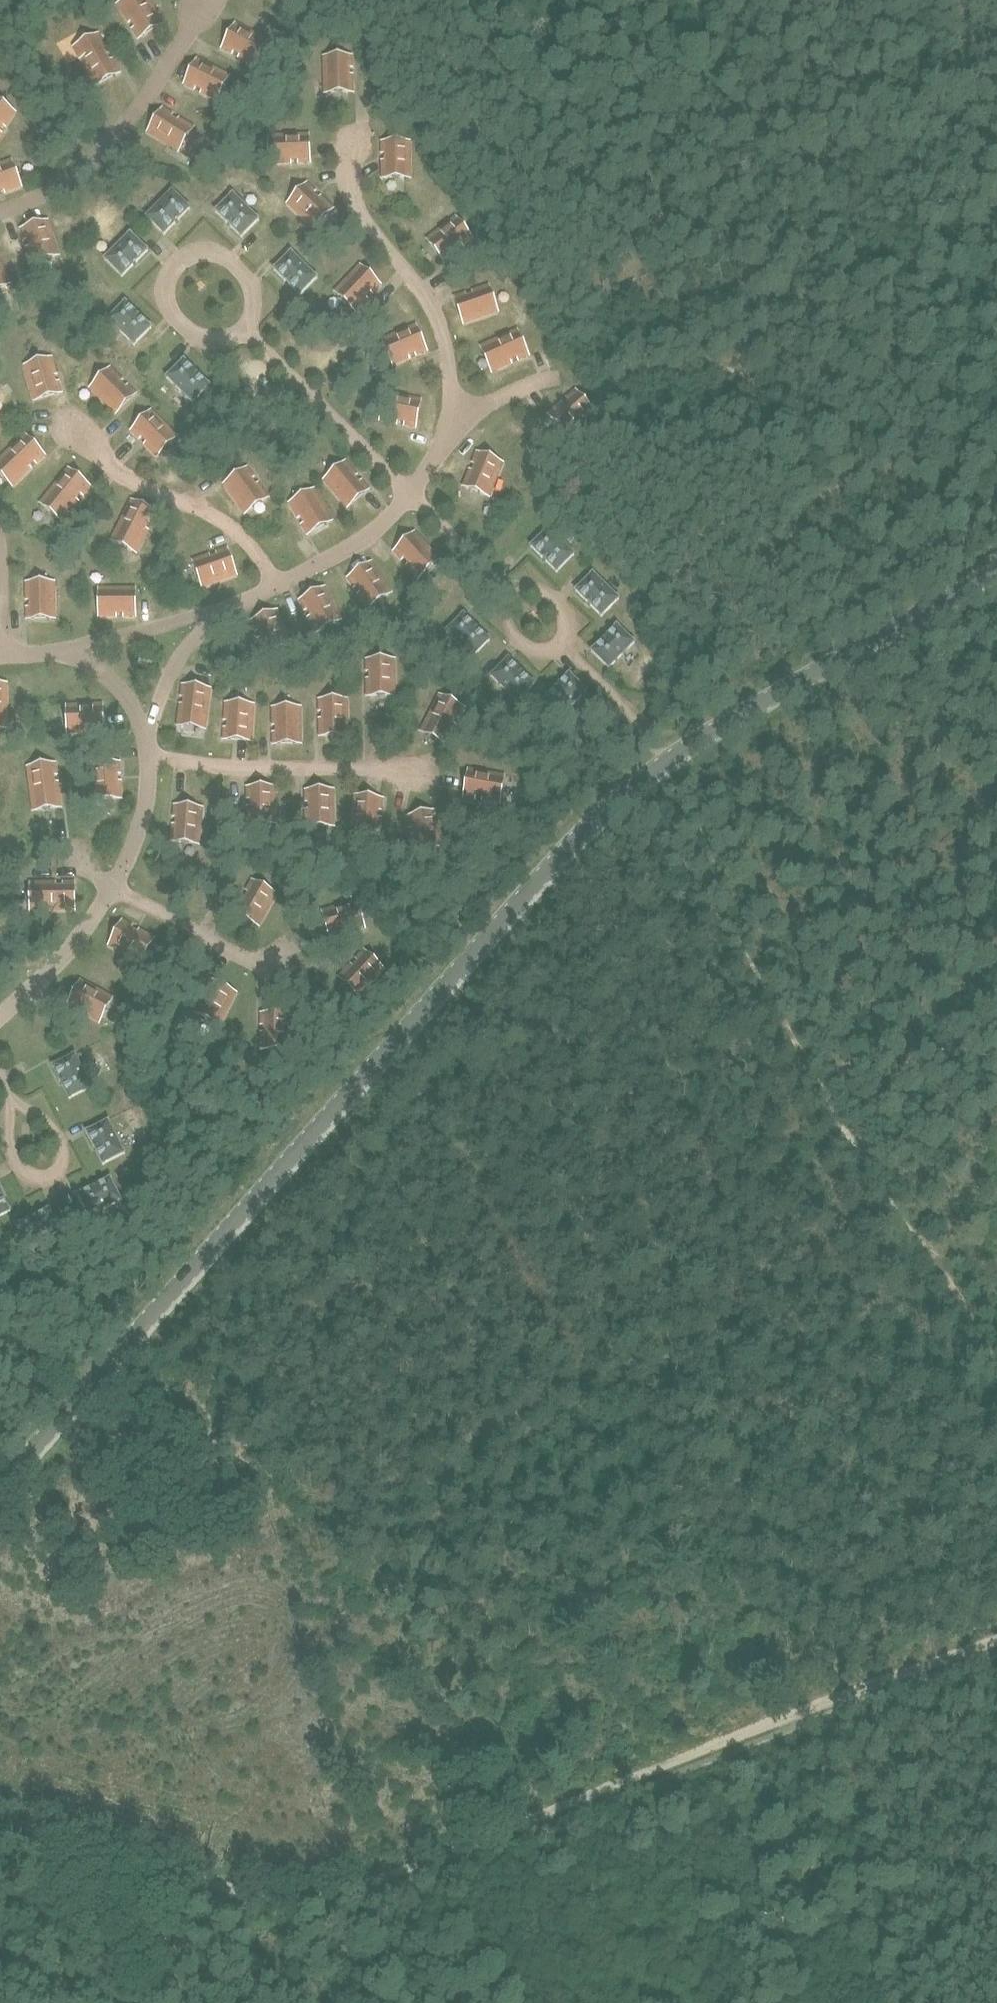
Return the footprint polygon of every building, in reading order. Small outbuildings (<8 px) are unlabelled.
[(163,23),(149,0),(136,0),(121,9),(139,38),(163,23)] [(254,66),(267,41),(237,25),(223,50),(254,66)] [(111,60),(108,55),(110,53),(99,33),(72,48),(95,88),(122,73),(114,59),(111,60)] [(325,91),(355,90),(354,57),(324,58),(325,91)] [(215,100),(228,74),(199,60),(186,85),(215,100)] [(16,113),(0,102),(0,136),(16,113)] [(177,120),(172,116),(173,114),(163,107),(146,133),(178,153),(194,127),(179,117),(177,120)] [(275,165),(310,164),(309,134),(274,135),(275,165)] [(382,177),(412,176),(412,142),(382,143),(382,177)] [(20,187),(11,161),(0,165),(0,195),(20,187)] [(314,227),(333,207),(308,184),(289,204),(314,227)] [(164,234),(190,209),(172,191),(146,217),(164,234)] [(241,238),(259,220),(233,194),(215,211),(241,238)] [(447,261),(473,240),(455,217),(429,239),(447,261)] [(32,262),(59,253),(49,222),(22,231),(32,262)] [(121,276),(148,250),(130,233),(104,259),(121,276)] [(301,296),(318,278),(293,252),(275,269),(301,296)] [(10,283),(0,264),(0,288),(10,283)] [(357,311),(381,285),(360,266),(336,291),(357,311)] [(465,324),(500,313),(491,285),(456,296),(465,324)] [(134,345),(152,327),(125,301),(107,319),(134,345)] [(394,365),(426,353),(415,325),(383,337),(394,365)] [(498,371),(530,357),(518,330),(487,343),(498,371)] [(35,399),(62,390),(52,359),(25,367),(35,399)] [(193,403),(210,386),(184,359),(167,377),(193,403)] [(115,413),(135,394),(111,368),(91,387),(115,413)] [(568,435),(596,412),(576,389),(549,413),(568,435)] [(415,431),(421,399),(387,393),(380,424),(415,431)] [(157,456),(177,436),(153,411),(132,432),(157,456)] [(45,456),(24,435),(0,459),(0,471),(15,486),(45,456)] [(492,496),(505,464),(476,453),(463,485),(492,496)] [(347,508),(370,489),(347,461),(324,480),(347,508)] [(246,513),(269,496),(249,468),(226,484),(246,513)] [(64,520),(90,487),(67,469),(41,502),(64,520)] [(307,533),(333,519),(315,489),(290,503),(307,533)] [(138,553),(157,514),(131,501),(112,540),(138,553)] [(557,572),(575,554),(548,528),(531,546),(557,572)] [(418,578),(439,558),(416,533),(395,552),(418,578)] [(204,587),(237,575),(227,548),(194,560),(204,587)] [(368,608),(392,591),(373,563),(349,579),(368,608)] [(601,617),(619,599),(593,573),(575,590),(601,617)] [(27,618),(57,617),(57,583),(27,583),(27,618)] [(134,616),(135,587),(101,587),(101,616),(134,616)] [(317,632),(342,619),(326,588),(301,602),(317,632)] [(266,654),(292,643),(279,611),(252,622),(266,654)] [(472,658),(490,640),(464,614),(446,632),(472,658)] [(613,664),(639,639),(622,621),(596,646),(613,664)] [(517,703),(535,685),(508,659),(491,677),(517,703)] [(368,695),(398,695),(397,660),(367,661),(368,695)] [(561,717),(587,692),(569,674),(543,700),(561,717)] [(10,727),(9,684),(0,684),(0,728),(10,727)] [(208,723),(212,689),(183,686),(179,720),(208,723)] [(452,740),(467,709),(439,696),(424,727),(452,740)] [(320,736),(350,736),(350,700),(320,700),(320,736)] [(105,734),(105,704),(68,705),(68,734),(105,734)] [(254,740),(256,705),(226,704),(225,738),(254,740)] [(273,745),(304,744),(303,708),(273,709),(273,745)] [(94,799),(125,797),(122,762),(92,765),(94,799)] [(34,810),(64,806),(58,764),(28,768),(34,810)] [(500,803),(505,774),(469,768),(464,797),(500,803)] [(248,823),(278,822),(277,788),(247,789),(248,823)] [(306,826),(337,826),(336,790),(305,791),(306,826)] [(381,835),(385,799),(354,796),(351,832),(381,835)] [(201,844),(205,809),(175,806),(172,841),(201,844)] [(415,851),(444,845),(437,811),(408,818),(415,851)] [(262,926),(278,895),(251,881),(235,912),(262,926)] [(32,912),(75,911),(75,882),(31,882),(32,912)] [(332,939),(366,930),(358,901),(324,910),(332,939)] [(141,962),(154,937),(124,921),(110,946),(141,962)] [(362,996),(386,971),(364,950),(341,975),(362,996)] [(100,1023),(114,997),(83,980),(69,1006),(100,1023)] [(222,1024),(237,993),(211,980),(195,1011),(222,1024)] [(261,1049),(291,1049),(291,1014),(261,1014),(261,1049)] [(72,1099),(94,1087),(77,1054),(55,1066),(72,1099)] [(103,1100),(82,1110),(85,1118),(106,1108),(103,1100)] [(103,1164),(125,1153),(109,1120),(86,1132),(103,1164)] [(89,1217),(123,1200),(111,1178),(78,1195),(89,1217)] [(12,1212),(0,1189),(0,1218),(12,1212)]
